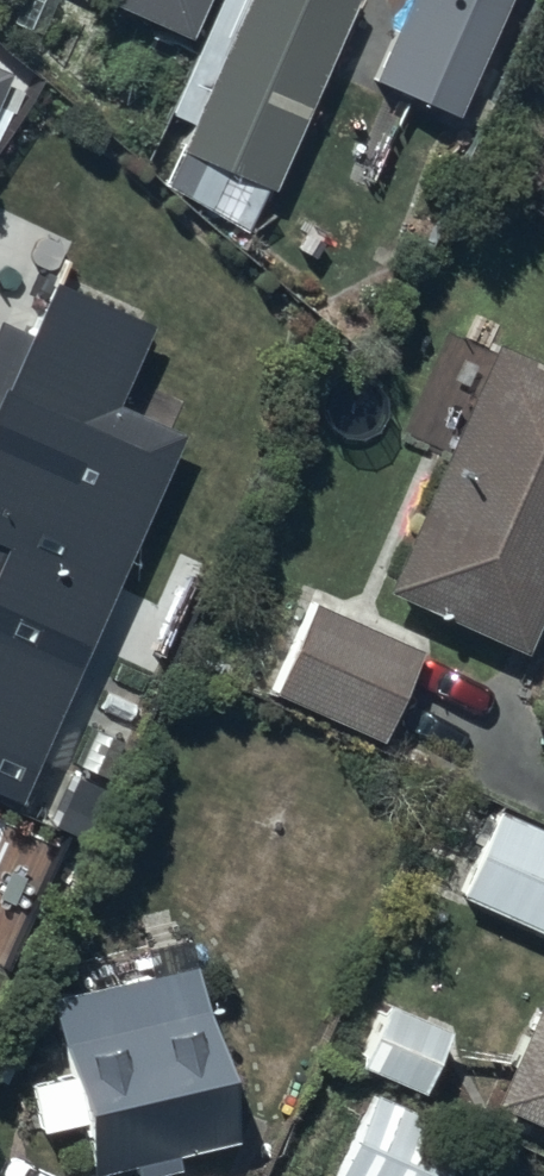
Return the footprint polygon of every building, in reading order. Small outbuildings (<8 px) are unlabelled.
[(108,6),(193,43),(211,0),(111,0),(108,6)] [(183,150),(275,189),(357,0),(248,0),(183,150)] [(369,87),(460,126),(516,0),(407,0),(369,87)] [(45,287),(22,339),(0,329),(0,794),(18,802),(181,437),(115,408),(148,333),(45,287)] [(496,350),(381,596),(524,662),(532,645),(540,649),(543,641),(543,372),(496,350)] [(421,657),(309,608),(269,699),(381,748),(421,657)] [(499,811),(457,900),(543,941),(543,832),(499,811)] [(49,1006),(67,1091),(32,1099),(40,1138),(77,1131),(86,1175),(125,1175),(134,1174),(135,1175),(179,1175),(180,1175),(176,1159),(229,1148),(192,971),(122,986),(118,966),(72,975),(76,992),(54,996),(56,1004),(49,1006)] [(492,1110),(543,1134),(543,1007),(541,1005),(492,1110)] [(381,1017),(358,1072),(421,1098),(451,1027),(431,1018),(428,1026),(381,1006),(377,1015),(381,1017)] [(374,1096),(339,1175),(446,1175),(464,1135),(374,1096)]
